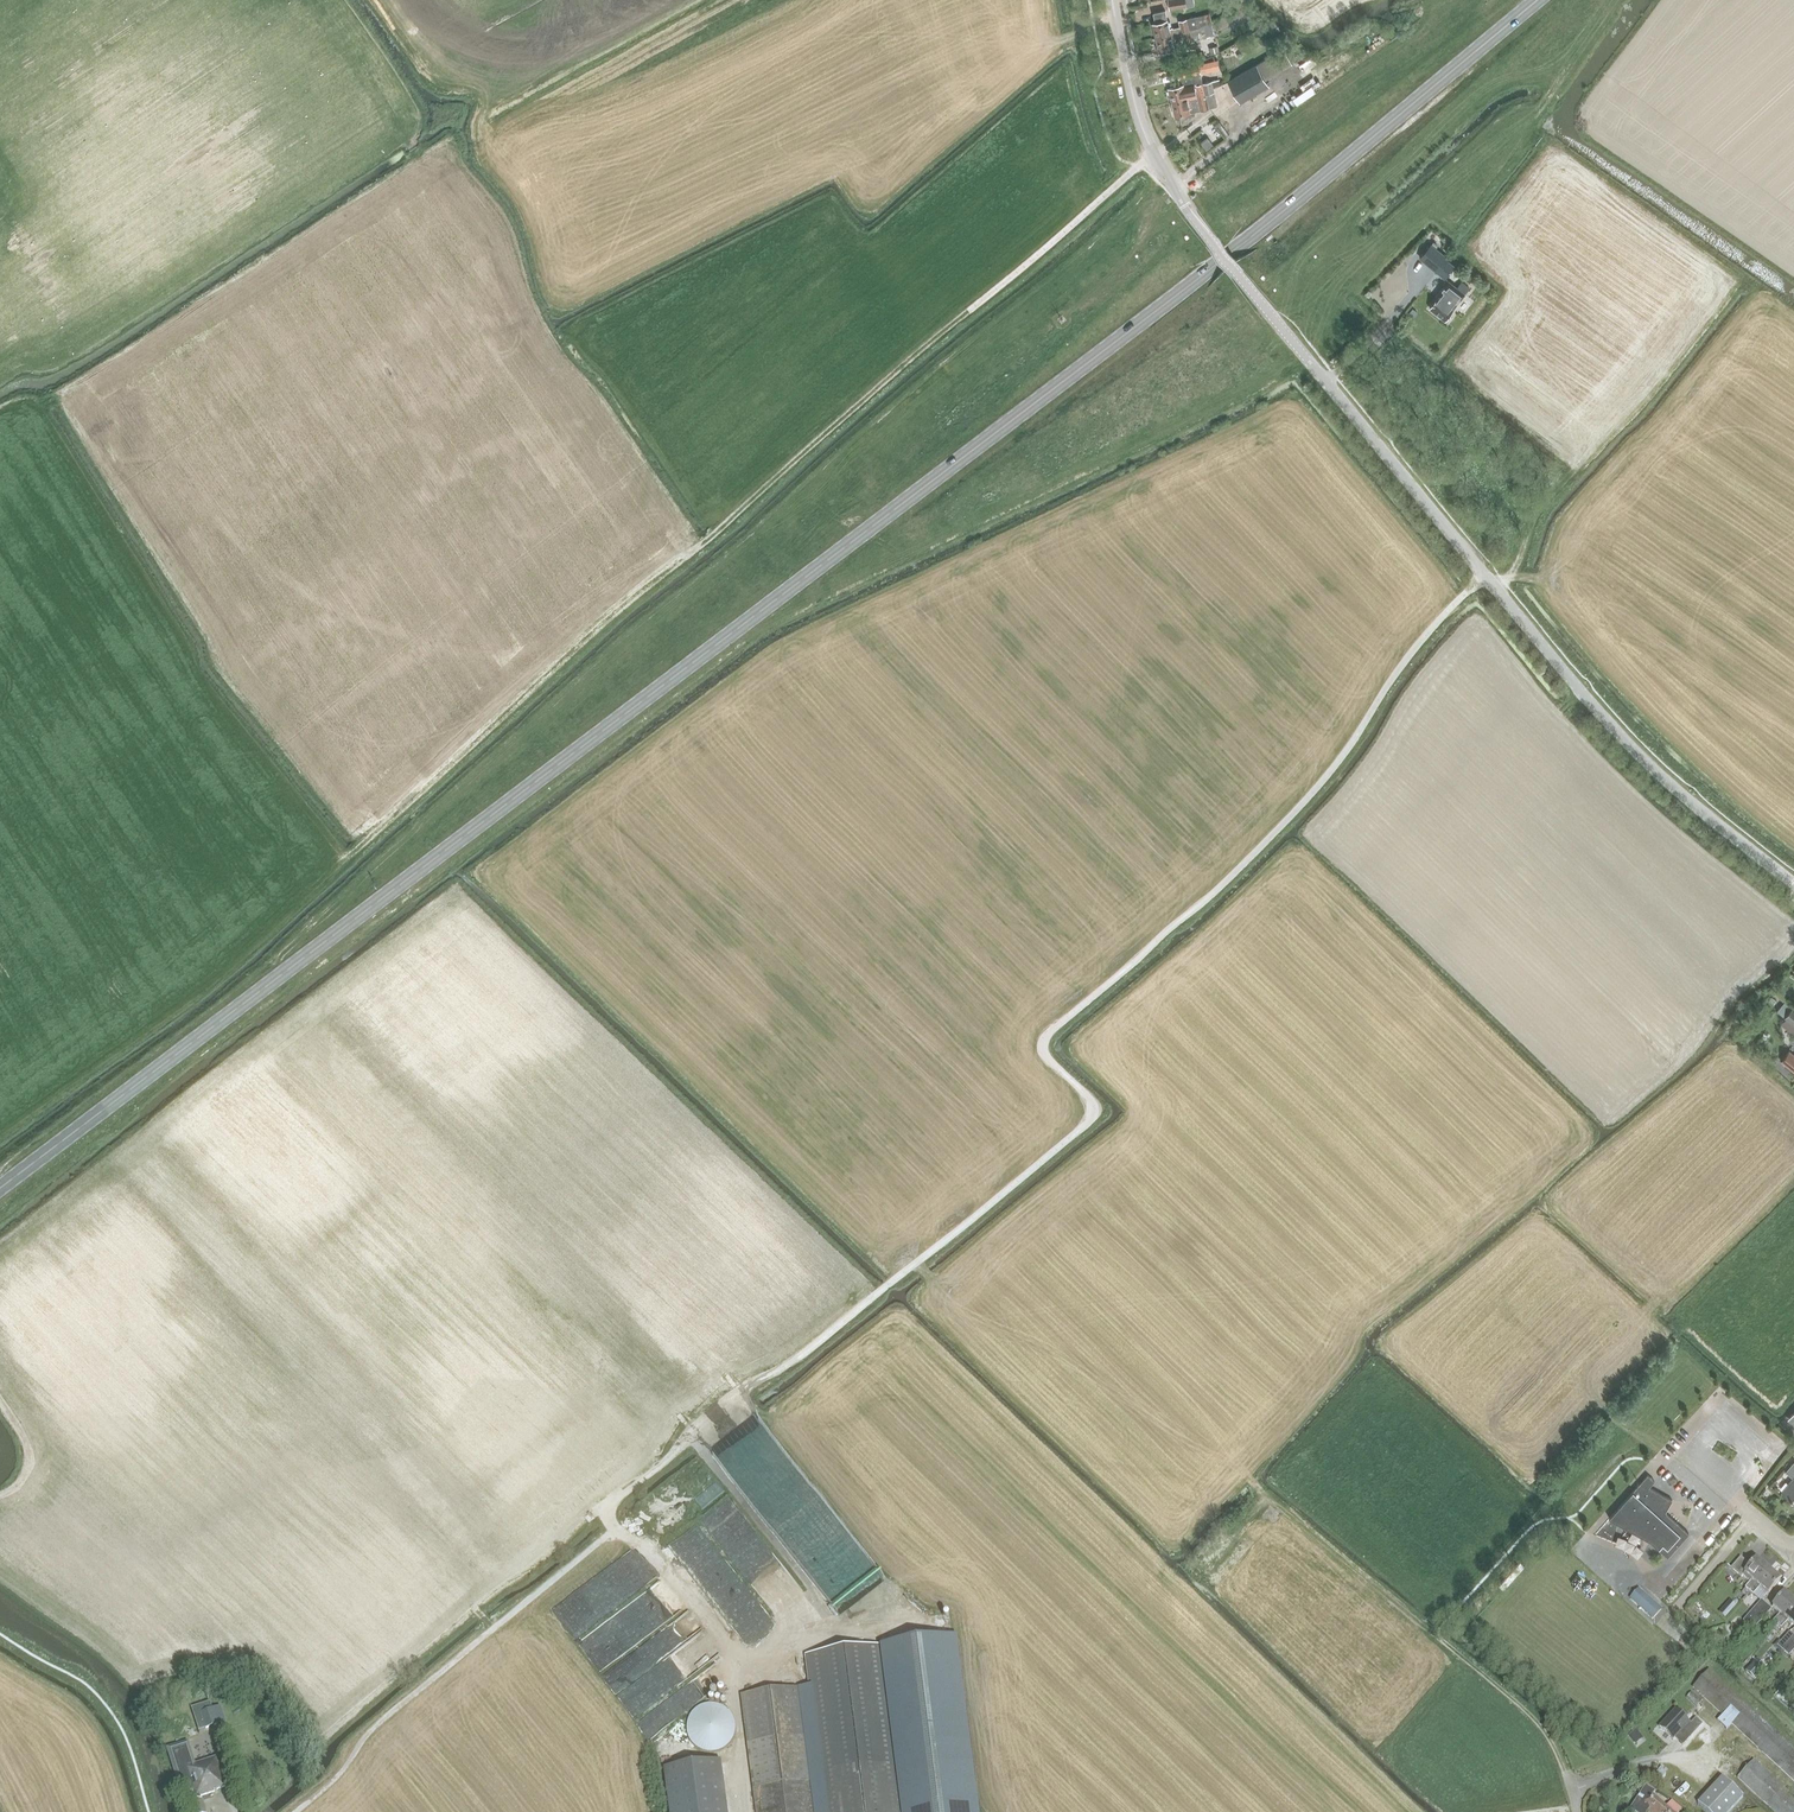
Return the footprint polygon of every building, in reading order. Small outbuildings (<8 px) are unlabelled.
[(1186,0),(1167,0),(1169,10),(1187,7),(1186,0)] [(1197,28),(1203,24),(1207,23),(1205,14),(1179,20),(1180,26),(1173,28),(1172,27),(1169,27),(1168,20),(1153,24),(1156,37),(1197,28)] [(1186,50),(1201,46),(1199,39),(1206,37),(1203,24),(1197,28),(1190,29),(1156,37),(1159,51),(1174,48),(1173,40),(1175,40),(1175,38),(1183,36),(1186,50)] [(1211,24),(1203,26),(1206,37),(1214,36),(1211,24)] [(1218,45),(1210,48),(1211,54),(1219,52),(1218,45)] [(1303,69),(1314,61),(1311,57),(1299,65),(1303,69)] [(1212,71),(1210,61),(1198,64),(1200,74),(1212,71)] [(1183,85),(1168,88),(1172,102),(1205,94),(1213,92),(1214,92),(1213,88),(1211,81),(1203,83),(1202,83),(1200,74),(1198,64),(1177,69),(1179,78),(1181,78),(1183,85)] [(1239,102),(1269,85),(1257,65),(1227,82),(1239,102)] [(1296,88),(1299,92),(1312,84),(1309,79),(1296,88)] [(1277,109),(1281,115),(1297,104),(1315,91),(1312,86),(1277,109)] [(1289,91),(1292,97),(1297,93),(1294,88),(1289,91)] [(1213,92),(1205,94),(1172,102),(1175,116),(1190,112),(1190,111),(1201,108),(1201,110),(1217,106),(1213,92)] [(1221,124),(1217,119),(1212,123),(1216,128),(1218,126),(1221,124)] [(1207,137),(1200,142),(1206,150),(1213,145),(1207,137)] [(1438,272),(1447,261),(1448,259),(1430,244),(1420,257),(1438,272)] [(1464,294),(1469,288),(1461,282),(1456,287),(1448,281),(1436,296),(1437,298),(1429,308),(1444,320),(1453,309),(1452,309),(1465,294),(1464,294)] [(1778,981),(1774,987),(1779,990),(1783,985),(1778,981)] [(1779,1009),(1786,1013),(1791,1004),(1784,1000),(1779,1009)] [(1793,1007),(1784,1018),(1793,1026),(1793,1008),(1793,1007)] [(1789,1051),(1781,1061),(1793,1072),(1793,1055),(1789,1051)] [(1785,1472),(1793,1479),(1782,1492),(1793,1502),(1793,1462),(1785,1472)] [(1648,1475),(1609,1518),(1610,1519),(1618,1524),(1650,1541),(1659,1549),(1668,1557),(1689,1534),(1665,1513),(1672,1501),(1649,1488),(1654,1481),(1648,1475)] [(866,1560),(879,1580),(884,1576),(872,1557),(866,1560)] [(1749,1591),(1768,1569),(1756,1559),(1750,1566),(1740,1557),(1731,1568),(1741,1577),(1743,1575),(1751,1582),(1745,1588),(1749,1591)] [(1500,1583),(1505,1587),(1525,1562),(1521,1558),(1500,1583)] [(1768,1593),(1780,1579),(1768,1569),(1749,1591),(1753,1595),(1754,1593),(1760,1586),(1767,1593),(1768,1593)] [(1754,1593),(1753,1595),(1760,1601),(1761,1600),(1767,1593),(1760,1586),(1754,1593)] [(1653,1619),(1662,1609),(1639,1588),(1629,1598),(1653,1619)] [(1700,1596),(1706,1602),(1710,1597),(1704,1592),(1700,1596)] [(1793,1605),(1793,1601),(1785,1592),(1772,1606),(1780,1613),(1773,1621),(1777,1625),(1793,1605)] [(1748,1625),(1766,1604),(1761,1600),(1743,1620),(1748,1625)] [(1753,1629),(1771,1609),(1766,1604),(1748,1625),(1753,1629)] [(1777,1625),(1781,1628),(1788,1620),(1793,1625),(1793,1605),(1777,1625)] [(1731,1612),(1724,1606),(1718,1612),(1725,1618),(1731,1612)] [(1742,1632),(1748,1625),(1743,1620),(1737,1628),(1742,1632)] [(1793,1638),(1793,1636),(1789,1632),(1777,1645),(1783,1651),(1793,1638)] [(952,1637),(881,1646),(902,1811),(974,1811),(952,1637)] [(1793,1650),(1793,1638),(1783,1651),(1789,1656),(1793,1650)] [(827,1811),(902,1811),(881,1646),(807,1655),(827,1811)] [(1766,1668),(1757,1659),(1745,1672),(1754,1680),(1766,1668)] [(1709,1669),(1693,1687),(1723,1715),(1717,1721),(1726,1729),(1732,1723),(1793,1781),(1793,1749),(1709,1669)] [(805,1733),(799,1687),(740,1695),(755,1811),(815,1811),(805,1733)] [(714,1704),(711,1703),(708,1704),(706,1704),(703,1705),(700,1706),(698,1707),(696,1709),(694,1711),(692,1713),(690,1715),(689,1717),(688,1720),(687,1722),(687,1725),(687,1728),(687,1731),(687,1733),(688,1736),(689,1738),(690,1741),(692,1743),(694,1745),(696,1747),(698,1748),(700,1750),(703,1751),(706,1752),(708,1752),(711,1752),(714,1752),(716,1752),(719,1751),(722,1750),(724,1748),(726,1747),(728,1745),(730,1743),(732,1741),(733,1738),(734,1736),(735,1733),(735,1731),(735,1728),(735,1725),(735,1722),(734,1720),(733,1717),(732,1715),(730,1713),(728,1711),(726,1709),(724,1707),(722,1706),(719,1705),(716,1704),(714,1704)] [(205,1729),(225,1722),(220,1706),(200,1713),(205,1729)] [(1691,1736),(1702,1724),(1696,1718),(1691,1724),(1675,1709),(1659,1727),(1673,1740),(1683,1729),(1691,1736)] [(1636,1729),(1628,1736),(1632,1741),(1640,1734),(1636,1729)] [(225,1786),(215,1757),(192,1765),(185,1744),(169,1750),(176,1770),(175,1770),(183,1796),(185,1795),(190,1811),(205,1811),(199,1796),(214,1791),(214,1790),(225,1786)] [(1754,1760),(1737,1777),(1775,1811),(1793,1811),(1793,1797),(1754,1760)] [(1743,1797),(1722,1777),(1697,1803),(1707,1811),(1729,1811),(1743,1797)] [(1652,1794),(1654,1791),(1646,1785),(1632,1806),(1639,1811),(1646,1811),(1647,1810),(1650,1811),(1679,1811),(1681,1809),(1671,1801),(1666,1806),(1652,1794)]
